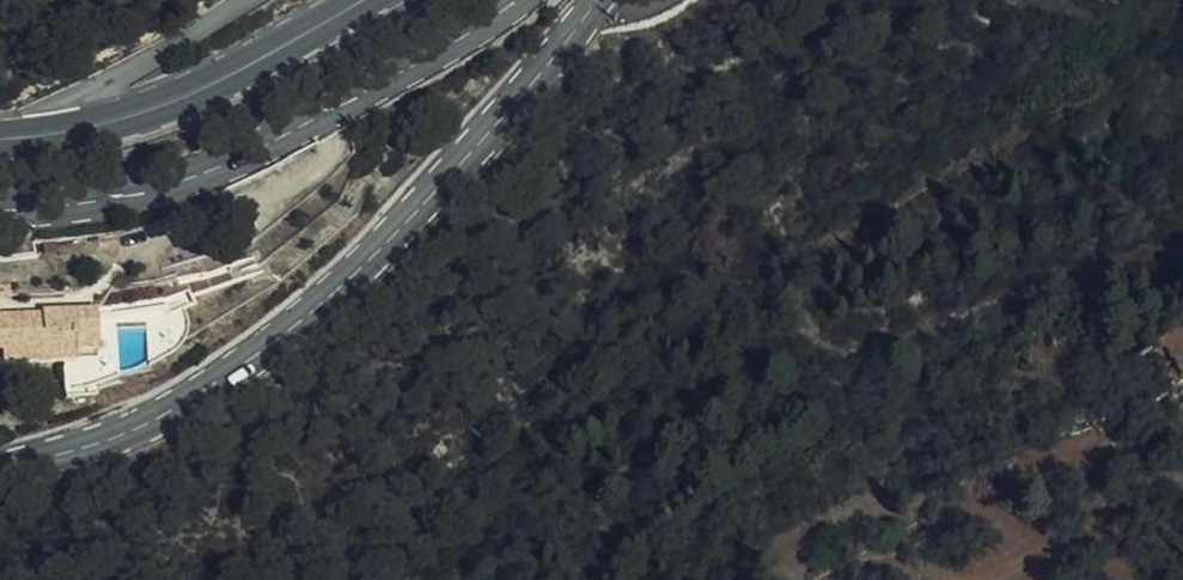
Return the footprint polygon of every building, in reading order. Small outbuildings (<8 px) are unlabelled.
[(0,282),(0,290),(12,290),(12,281),(0,282)] [(99,303),(78,305),(78,317),(100,316),(99,303)] [(78,305),(44,307),(44,310),(0,312),(0,358),(34,358),(55,356),(55,355),(81,354),(80,344),(102,342),(100,316),(78,317),(78,305)] [(1182,384),(1182,330),(1132,362),(1154,401),(1182,384)]
